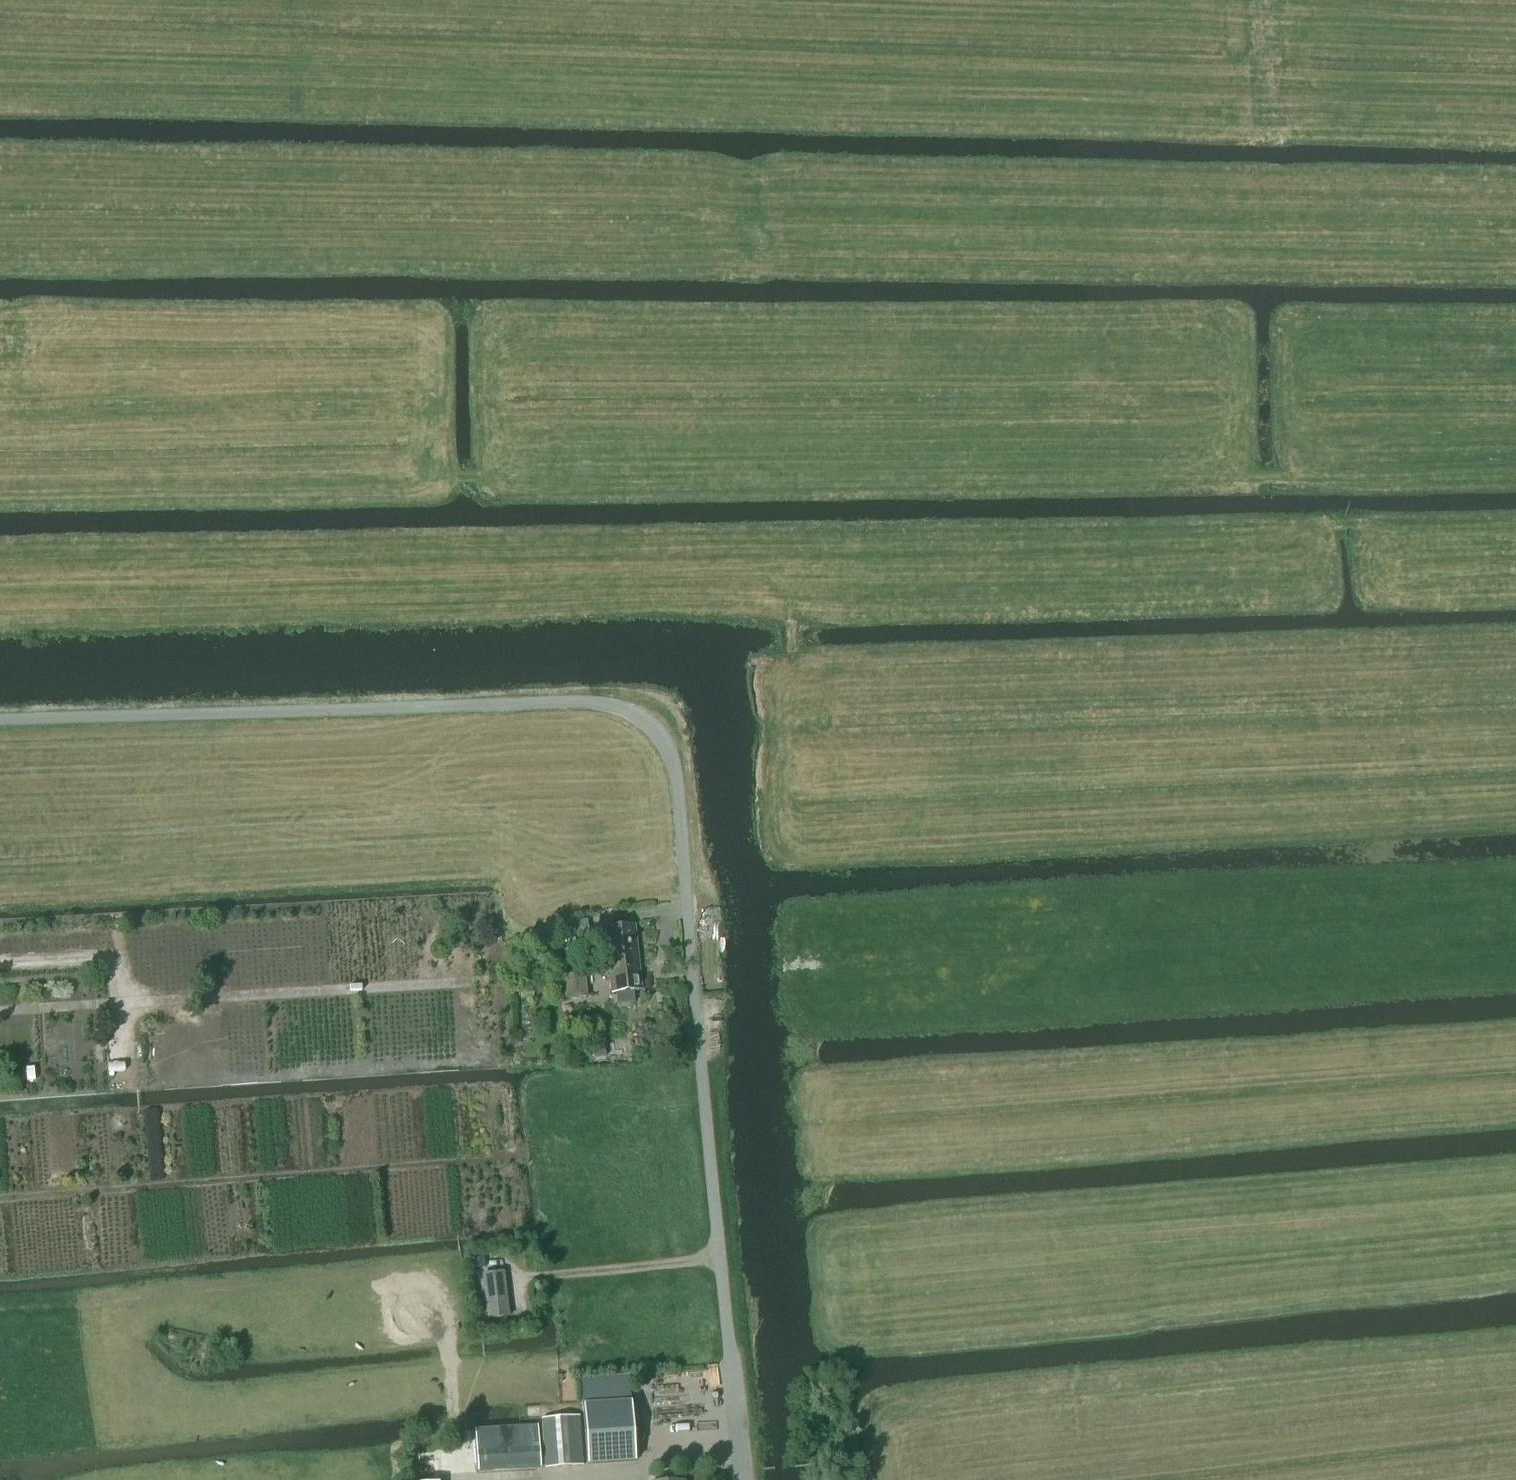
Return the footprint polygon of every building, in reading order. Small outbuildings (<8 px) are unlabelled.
[(577,921),(569,927),(570,939),(579,934),(588,933),(586,920),(577,921)] [(611,944),(606,945),(612,994),(641,991),(634,925),(609,928),(611,944)] [(564,1000),(587,997),(585,973),(562,975),(564,1000)] [(487,1319),(509,1316),(504,1272),(481,1275),(487,1319)] [(629,1378),(584,1381),(590,1466),(635,1462),(629,1378)] [(546,1469),(583,1466),(579,1417),(542,1419),(546,1469)] [(478,1472),(541,1469),(540,1442),(476,1446),(478,1472)]
